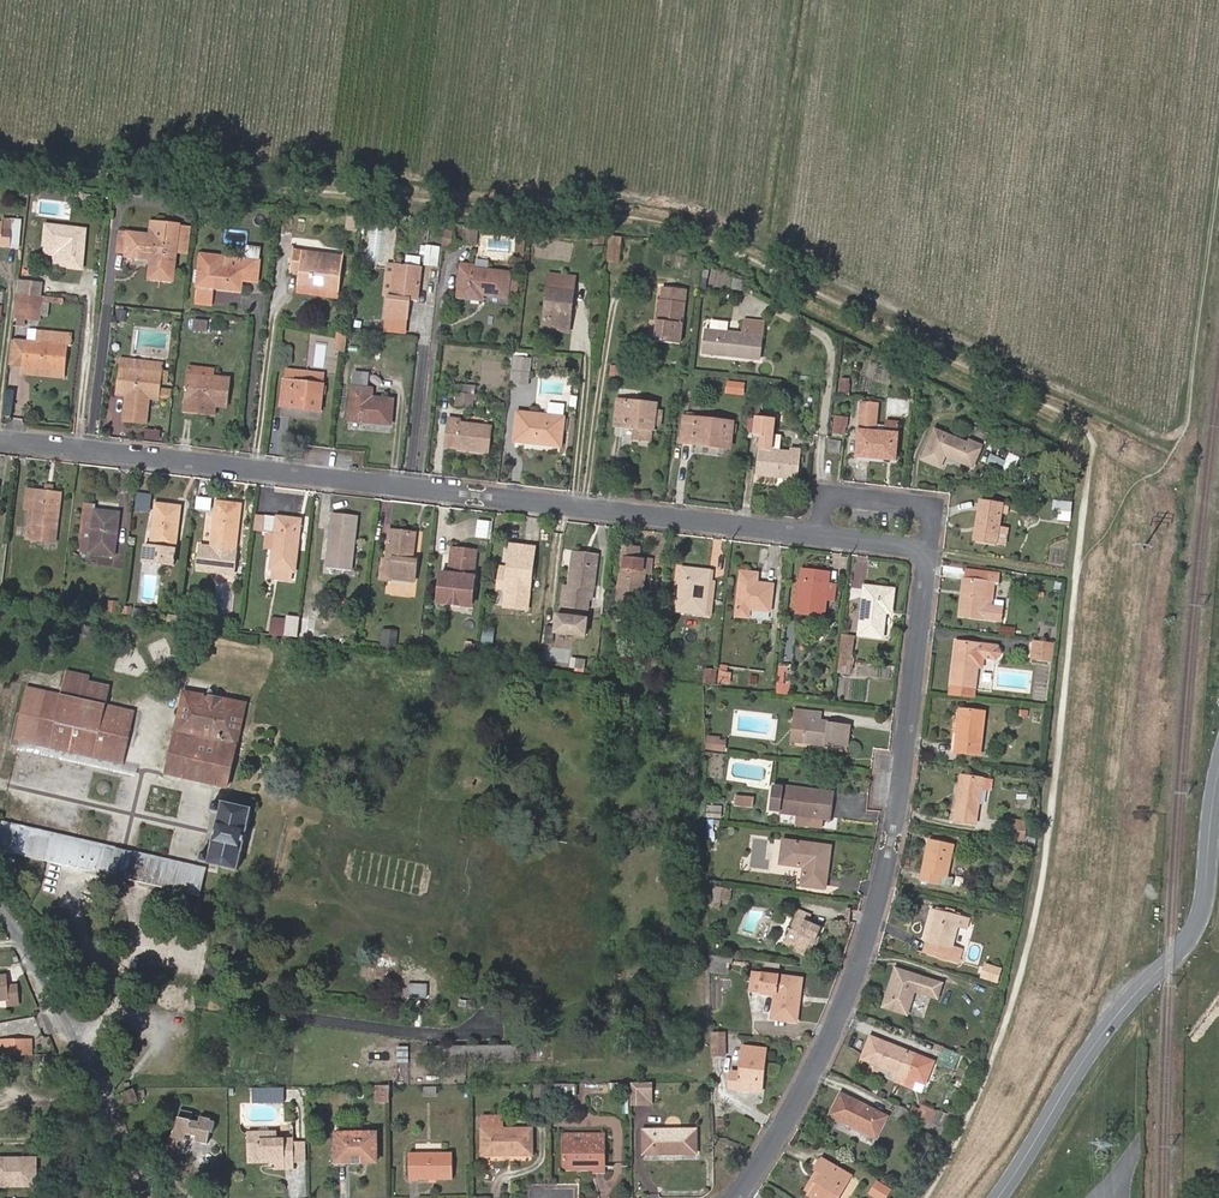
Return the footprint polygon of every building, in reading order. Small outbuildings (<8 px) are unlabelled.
[(11,224),(9,248),(18,248),(21,220),(12,220),(11,224)] [(4,223),(0,223),(0,247),(9,248),(11,224),(4,223)] [(166,237),(119,232),(117,251),(126,253),(125,257),(150,260),(148,279),(172,282),(178,238),(179,225),(168,224),(166,237)] [(45,225),(43,246),(62,249),(61,266),(82,268),(86,229),(45,225)] [(191,254),(194,227),(179,225),(176,252),(191,254)] [(444,227),(442,243),(450,244),(452,228),(444,227)] [(480,228),(467,228),(466,243),(479,243),(480,228)] [(525,244),(526,230),(513,229),(512,239),(516,239),(516,242),(525,244)] [(609,239),(607,260),(620,261),(622,240),(609,239)] [(513,256),(523,257),(525,244),(516,242),(513,256)] [(421,243),(419,264),(436,266),(438,245),(421,243)] [(290,272),(299,274),(302,251),(294,250),(290,272)] [(302,251),(299,274),(298,285),(327,289),(327,291),(338,293),(343,256),(302,251)] [(242,280),(244,258),(201,253),(196,286),(215,288),(240,291),(242,280)] [(417,264),(418,256),(406,254),(405,262),(417,264)] [(259,260),(244,258),(242,280),(256,282),(259,260)] [(457,298),(481,301),(482,295),(507,297),(509,273),(474,269),(474,266),(461,264),(457,298)] [(410,298),(417,299),(421,269),(395,266),(391,296),(388,296),(385,319),(407,321),(410,298)] [(575,278),(549,275),(543,329),(569,332),(575,278)] [(509,277),(508,291),(516,292),(517,278),(509,277)] [(42,283),(20,281),(18,293),(32,294),(41,295),(42,283)] [(215,288),(196,286),(195,304),(213,306),(215,288)] [(655,340),(679,343),(686,292),(662,289),(655,340)] [(18,293),(16,314),(19,314),(29,315),(32,294),(18,293)] [(40,316),(42,296),(41,295),(32,294),(29,315),(40,316)] [(125,321),(126,311),(117,310),(116,320),(125,321)] [(407,321),(385,319),(384,331),(405,333),(407,321)] [(209,322),(195,320),(194,330),(208,331),(209,322)] [(763,336),(764,322),(745,320),(743,334),(763,336)] [(35,341),(67,345),(70,345),(71,334),(37,330),(35,341)] [(760,360),(763,336),(743,334),(705,330),(703,354),(760,360)] [(331,350),(343,351),(345,332),(332,331),(331,350)] [(11,365),(22,366),(25,340),(15,339),(11,365)] [(25,340),(22,366),(64,371),(67,345),(35,341),(25,340)] [(531,359),(512,357),(509,382),(528,384),(531,359)] [(121,359),(120,367),(161,372),(162,364),(121,359)] [(210,378),(214,378),(215,370),(189,366),(188,375),(210,378)] [(610,376),(623,377),(624,367),(611,366),(610,376)] [(161,372),(120,367),(117,392),(128,394),(125,421),(145,424),(149,397),(159,398),(168,399),(169,390),(159,389),(161,372)] [(27,398),(29,375),(21,375),(19,398),(27,398)] [(227,406),(230,380),(214,378),(210,378),(188,375),(183,413),(196,414),(198,403),(216,405),(227,406)] [(390,425),(393,400),(372,398),(373,388),(365,388),(366,378),(356,377),(355,387),(352,386),(348,420),(390,425)] [(849,392),(850,379),(841,378),(841,391),(849,392)] [(290,401),(289,408),(321,412),(324,385),(283,380),(281,400),(290,401)] [(743,394),(744,383),(728,381),(727,392),(743,394)] [(471,407),(473,395),(457,393),(456,405),(471,407)] [(280,407),(289,408),(290,401),(281,400),(280,407)] [(657,405),(617,400),(614,426),(633,428),(653,430),(654,430),(657,405)] [(216,405),(198,403),(196,414),(214,417),(216,405)] [(550,403),(548,416),(564,418),(566,404),(550,403)] [(875,432),(878,404),(862,403),(859,431),(875,432)] [(561,447),(564,418),(548,416),(518,413),(514,441),(561,447)] [(763,434),(772,436),(774,416),(755,414),(753,433),(763,434)] [(685,417),(682,443),(729,448),(732,422),(685,417)] [(846,428),(847,418),(835,417),(833,433),(843,434),(844,428),(846,428)] [(487,453),(490,427),(459,423),(459,420),(449,419),(445,448),(487,453)] [(897,434),(898,424),(886,422),(885,433),(897,434)] [(652,441),(653,430),(633,428),(632,439),(652,441)] [(970,441),(968,444),(936,430),(922,459),(939,466),(945,456),(971,466),(981,446),(970,441)] [(895,459),(897,434),(885,433),(875,432),(859,431),(857,456),(895,459)] [(771,447),(772,436),(763,434),(761,449),(771,450),(771,447)] [(780,448),(781,436),(772,436),(771,447),(780,448)] [(841,442),(828,441),(827,452),(840,453),(841,442)] [(790,452),(771,450),(761,449),(759,449),(756,476),(797,480),(800,450),(790,449),(790,452)] [(24,539),(29,539),(36,490),(27,489),(24,510),(28,511),(24,539)] [(36,490),(29,539),(56,544),(62,493),(53,492),(44,491),(36,490)] [(151,513),(153,495),(138,493),(136,511),(151,513)] [(981,493),(979,501),(1003,505),(1004,497),(981,493)] [(1071,520),(1073,501),(1054,499),(1053,510),(1060,511),(1059,519),(1071,520)] [(242,504),(215,501),(210,549),(200,547),(197,570),(210,572),(211,565),(234,568),(242,504)] [(1003,505),(979,501),(973,540),(996,543),(999,526),(1003,505)] [(150,547),(144,546),(142,562),(174,566),(181,507),(156,504),(150,547)] [(80,553),(88,554),(93,509),(85,508),(80,553)] [(93,509),(88,554),(115,557),(120,512),(93,509)] [(261,531),(264,515),(254,513),(251,530),(261,531)] [(275,533),(273,549),(271,570),(270,579),(289,581),(290,572),(293,572),(294,572),(300,519),(264,515),(261,531),(267,532),(275,533)] [(335,528),(331,527),(326,567),(352,569),(357,517),(336,515),(335,528)] [(1005,545),(1008,528),(999,526),(996,543),(1005,545)] [(417,561),(412,560),(415,534),(390,531),(387,556),(393,557),(391,579),(414,581),(417,561)] [(265,548),(273,549),(275,533),(267,532),(265,548)] [(535,547),(511,544),(507,567),(501,566),(498,589),(529,593),(535,547)] [(447,584),(473,587),(478,551),(451,548),(449,565),(447,584)] [(617,601),(641,604),(646,562),(638,561),(639,550),(623,548),(617,601)] [(597,556),(573,553),(568,587),(564,587),(562,607),(587,610),(588,600),(592,600),(597,556)] [(447,584),(449,565),(441,564),(438,594),(445,595),(447,584)] [(211,565),(210,572),(233,575),(234,568),(211,565)] [(965,567),(964,579),(989,582),(999,583),(1000,572),(965,567)] [(710,571),(682,568),(677,612),(705,615),(710,571)] [(829,573),(801,570),(796,613),(824,616),(829,573)] [(770,611),(773,585),(757,583),(758,573),(741,572),(735,617),(748,618),(750,609),(770,611)] [(1036,585),(1054,588),(1056,581),(1037,578),(1036,585)] [(993,606),(986,605),(988,584),(989,582),(964,579),(963,579),(959,615),(1000,621),(1002,608),(993,606)] [(473,587),(447,584),(445,595),(472,598),(473,587)] [(993,606),(995,585),(988,584),(986,605),(993,606)] [(893,590),(864,586),(859,636),(882,639),(886,613),(891,613),(893,590)] [(118,612),(119,601),(108,600),(107,611),(118,612)] [(131,615),(132,607),(125,606),(124,614),(131,615)] [(145,617),(145,610),(134,609),(133,616),(145,617)] [(217,627),(218,621),(185,618),(186,610),(181,610),(180,622),(217,627)] [(299,637),(301,618),(286,616),(286,619),(284,630),(284,636),(299,637)] [(586,638),(588,619),(557,616),(555,634),(586,638)] [(284,630),(286,619),(271,617),(269,628),(284,630)] [(890,638),(891,618),(885,617),(883,637),(890,638)] [(1016,635),(1016,627),(1001,626),(1000,634),(1016,635)] [(381,628),(379,647),(395,649),(398,631),(381,628)] [(493,647),(493,637),(483,636),(482,646),(493,647)] [(855,639),(842,637),(839,655),(852,657),(855,639)] [(995,660),(997,646),(955,641),(950,683),(976,687),(980,658),(995,660)] [(1058,643),(1039,641),(1036,659),(1055,661),(1058,643)] [(473,658),(475,646),(464,645),(463,657),(473,658)] [(594,670),(596,652),(587,651),(587,659),(577,658),(576,668),(594,670)] [(852,657),(839,655),(837,672),(850,673),(852,657)] [(716,684),(717,670),(705,669),(704,683),(716,684)] [(36,744),(122,764),(133,712),(106,705),(110,687),(88,682),(89,677),(68,672),(62,695),(48,692),(36,744)] [(731,683),(731,673),(720,672),(719,683),(731,683)] [(790,695),(791,684),(779,683),(779,693),(790,695)] [(36,744),(48,692),(27,687),(16,739),(22,741),(36,744)] [(167,774),(228,787),(246,703),(184,691),(167,774)] [(805,721),(802,743),(824,746),(824,744),(848,747),(850,725),(820,721),(821,712),(794,709),(793,719),(805,721)] [(984,713),(960,710),(954,751),(979,754),(984,713)] [(802,743),(805,721),(793,719),(791,741),(802,743)] [(711,748),(724,750),(724,741),(712,739),(711,748)] [(137,767),(122,764),(36,744),(22,741),(20,751),(135,777),(137,767)] [(953,820),(976,824),(982,789),(991,790),(992,780),(960,776),(953,820)] [(834,792),(797,788),(798,785),(784,784),(784,788),(773,787),(770,811),(797,815),(825,819),(831,820),(834,792)] [(753,808),(754,798),(736,796),(735,806),(753,808)] [(213,811),(219,812),(210,852),(204,852),(201,854),(200,858),(203,861),(208,862),(208,864),(239,871),(252,809),(222,802),(222,803),(215,801),(212,804),(211,807),(213,811)] [(720,808),(706,807),(707,818),(720,818),(720,808)] [(824,829),(825,819),(797,815),(796,825),(824,829)] [(1025,841),(1026,821),(1011,819),(1010,827),(1009,827),(1008,840),(1025,841)] [(9,826),(4,824),(0,842),(0,850),(4,851),(9,826)] [(113,876),(119,851),(9,826),(4,851),(113,876)] [(825,889),(830,846),(783,840),(780,864),(804,867),(801,886),(825,889)] [(946,886),(954,845),(928,840),(919,880),(946,886)] [(123,878),(129,853),(119,851),(113,876),(123,878)] [(203,871),(129,853),(123,878),(197,895),(203,871)] [(207,872),(203,871),(197,895),(201,896),(207,872)] [(721,891),(713,890),(711,908),(719,909),(721,901),(729,902),(730,892),(721,891)] [(962,952),(952,949),(957,928),(960,917),(931,910),(922,940),(926,941),(923,952),(959,963),(962,952)] [(800,911),(797,919),(808,924),(812,916),(800,911)] [(960,917),(957,928),(966,930),(969,919),(960,917)] [(812,953),(822,930),(808,924),(797,919),(787,942),(812,953)] [(812,953),(787,942),(785,946),(811,957),(812,953)] [(728,973),(729,958),(714,957),(713,971),(728,973)] [(987,966),(984,978),(998,982),(1002,971),(987,966)] [(907,1015),(915,990),(917,983),(924,985),(922,993),(937,998),(942,983),(895,969),(882,1006),(907,1015)] [(749,991),(758,992),(761,973),(752,972),(749,991)] [(761,973),(758,992),(774,994),(771,1020),(796,1022),(799,1001),(793,1000),(796,977),(761,973)] [(793,1000),(799,1001),(802,978),(796,977),(793,1000)] [(917,983),(915,990),(922,993),(924,985),(917,983)] [(18,1006),(16,988),(7,989),(8,1001),(8,1007),(18,1006)] [(725,1032),(713,1032),(713,1054),(725,1054),(725,1032)] [(862,1058),(880,1066),(899,1073),(896,1082),(903,1086),(907,1076),(908,1075),(920,1080),(927,1063),(915,1058),(915,1056),(871,1037),(862,1058)] [(2,1055),(36,1057),(37,1041),(2,1040),(2,1055)] [(395,1062),(407,1062),(407,1046),(395,1045),(395,1062)] [(759,1074),(764,1075),(766,1049),(742,1046),(739,1072),(731,1072),(729,1089),(757,1092),(759,1074)] [(954,1071),(961,1054),(944,1047),(937,1064),(954,1071)] [(880,1066),(862,1058),(857,1070),(876,1078),(877,1075),(896,1082),(899,1073),(880,1066)] [(575,1093),(575,1084),(553,1084),(553,1093),(575,1093)] [(631,1084),(631,1102),(641,1101),(641,1095),(650,1095),(650,1084),(631,1084)] [(654,1106),(654,1084),(650,1084),(650,1095),(641,1095),(641,1101),(631,1102),(632,1106),(654,1106)] [(389,1086),(375,1086),(375,1101),(389,1100),(389,1086)] [(434,1086),(423,1087),(424,1095),(435,1094),(434,1086)] [(286,1103),(286,1087),(252,1087),(252,1103),(286,1103)] [(134,1089),(122,1092),(126,1104),(138,1100),(134,1089)] [(876,1138),(886,1117),(841,1095),(831,1115),(876,1138)] [(932,1121),(936,1112),(921,1105),(917,1114),(932,1121)] [(184,1154),(188,1135),(196,1137),(195,1142),(207,1144),(210,1132),(213,1132),(215,1122),(211,1121),(212,1120),(201,1118),(200,1122),(191,1120),(192,1113),(180,1110),(175,1130),(165,1149),(184,1154)] [(503,1116),(484,1117),(484,1154),(532,1154),(531,1128),(503,1128),(503,1116)] [(644,1154),(696,1154),(696,1130),(644,1130),(644,1154)] [(276,1157),(276,1164),(276,1170),(293,1170),(293,1163),(293,1143),(293,1139),(276,1139),(276,1132),(249,1133),(249,1157),(276,1157)] [(337,1132),(332,1132),(332,1167),(362,1168),(362,1163),(337,1163),(337,1132)] [(377,1133),(337,1132),(337,1163),(362,1163),(377,1163),(377,1133)] [(565,1134),(565,1142),(605,1142),(605,1134),(565,1134)] [(605,1142),(565,1142),(565,1169),(594,1170),(595,1173),(605,1173),(605,1142)] [(293,1143),(293,1163),(306,1162),(306,1143),(293,1143)] [(410,1154),(410,1179),(452,1179),(452,1154),(410,1154)] [(809,1194),(816,1197),(837,1197),(850,1177),(821,1160),(815,1170),(820,1174),(809,1194)] [(0,1164),(0,1192),(20,1192),(20,1184),(26,1184),(26,1174),(36,1174),(36,1164),(0,1164)] [(802,1190),(809,1194),(820,1174),(815,1170),(802,1190)] [(36,1192),(36,1174),(26,1174),(26,1184),(20,1184),(20,1192),(36,1192)] [(858,1182),(850,1177),(837,1197),(849,1197),(858,1182)] [(891,1189),(877,1181),(868,1195),(874,1197),(885,1197),(891,1189)]
